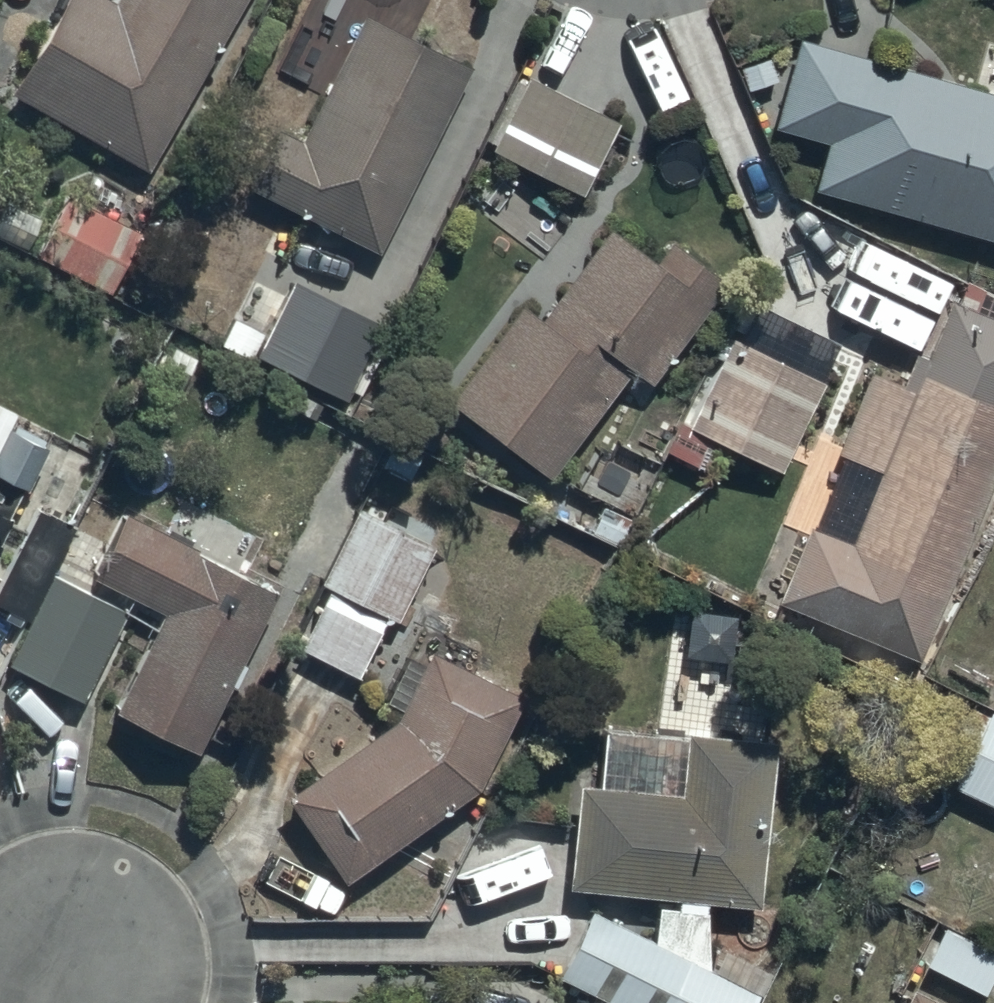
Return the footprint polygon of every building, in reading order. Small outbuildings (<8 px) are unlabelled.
[(5,79),(139,159),(233,0),(51,0),(5,79)] [(372,240),(463,57),(356,4),(294,128),(268,116),(239,174),(372,240)] [(793,24),(768,114),(823,129),(810,175),(993,229),(993,83),(793,24)] [(577,182),(613,107),(521,63),(485,138),(577,182)] [(59,181),(28,240),(102,279),(133,220),(59,181)] [(516,290),(441,385),(541,465),(628,358),(642,369),(721,271),(665,226),(648,247),(605,212),(532,303),(516,290)] [(376,312),(287,268),(250,337),(338,384),(376,312)] [(993,442),(993,305),(941,285),(905,376),(861,359),(831,436),(873,452),(843,527),(801,511),(773,583),(917,639),(993,442)] [(817,369),(720,322),(681,412),(775,457),(817,369)] [(0,395),(0,515),(43,431),(6,412),(11,401),(0,395)] [(429,530),(358,498),(354,505),(318,489),(299,532),(304,535),(292,562),(318,574),(291,635),(354,663),(382,602),(394,608),(429,530)] [(264,572),(116,495),(80,557),(158,597),(109,692),(182,730),(264,572)] [(118,596),(45,560),(2,650),(74,685),(118,596)] [(280,777),(336,865),(469,773),(472,775),(516,680),(425,637),(393,699),(280,777)] [(983,700),(948,778),(993,798),(993,705),(983,700)] [(562,872),(648,881),(648,929),(590,900),(556,966),(586,981),(576,1002),(743,1002),(766,963),(720,936),(707,959),(702,957),(703,887),(761,893),(768,725),(595,717),(593,769),(573,769),(562,872)] [(904,976),(891,1002),(960,1002),(904,976)]
